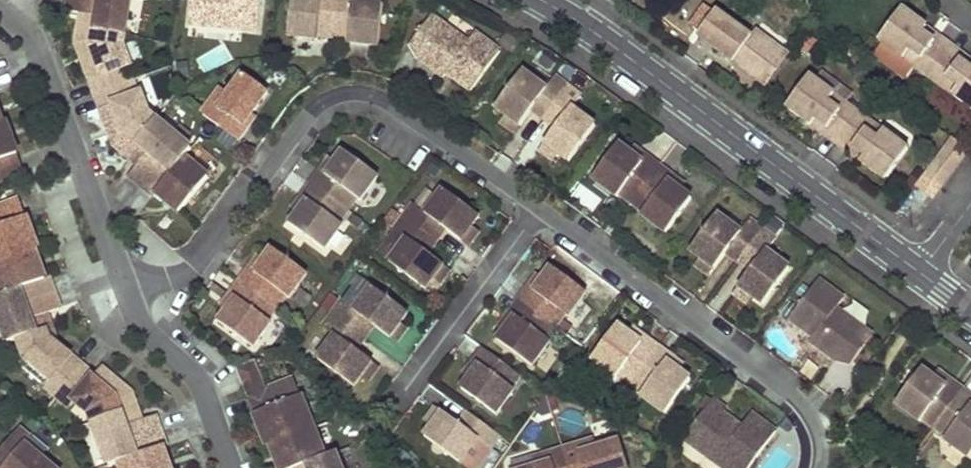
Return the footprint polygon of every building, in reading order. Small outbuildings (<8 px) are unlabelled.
[(91,26),(97,27),(97,31),(126,36),(132,0),(71,0),(69,11),(83,14),(93,15),(91,26)] [(191,15),(206,17),(214,26),(260,31),(263,0),(193,0),(191,15)] [(289,36),(320,40),(320,36),(335,37),(339,0),(294,0),(289,36)] [(347,0),(339,0),(335,37),(350,39),(350,43),(380,47),(385,4),(371,3),(347,0)] [(903,9),(880,40),(905,58),(911,50),(922,59),(916,67),(929,77),(948,51),(924,33),(928,27),(903,9)] [(717,11),(699,36),(728,57),(731,53),(759,74),(779,47),(757,31),(753,37),(717,11)] [(83,14),(82,24),(91,26),(93,15),(83,14)] [(191,15),(190,24),(214,26),(206,17),(191,15)] [(433,16),(411,46),(423,54),(419,58),(445,77),(448,73),(451,69),(458,74),(455,78),(470,89),(472,91),(501,52),(476,33),(469,42),(469,43),(457,34),(453,39),(442,31),(446,26),(433,16)] [(131,65),(124,46),(126,36),(97,31),(97,27),(91,26),(82,24),(79,43),(97,94),(134,81),(128,66),(131,65)] [(453,39),(457,34),(446,26),(442,31),(453,39)] [(924,33),(948,51),(953,45),(928,27),(924,33)] [(948,51),(970,68),(970,59),(953,45),(948,51)] [(787,53),(779,47),(759,74),(731,53),(728,57),(765,84),(787,53)] [(911,50),(905,58),(916,67),(922,59),(911,50)] [(948,51),(929,77),(943,86),(949,79),(960,87),(954,95),(970,108),(970,68),(948,51)] [(451,69),(448,73),(455,78),(458,74),(451,69)] [(524,72),(497,108),(507,115),(521,126),(533,110),(538,104),(550,113),(569,87),(556,77),(547,89),(524,72)] [(223,89),(204,114),(224,129),(232,135),(240,123),(244,127),(253,114),(269,92),(245,74),(230,94),(223,89)] [(788,108),(812,126),(816,120),(841,138),(860,113),(847,102),(841,111),(830,102),(836,94),(812,76),(788,108)] [(949,79),(943,86),(954,95),(960,87),(949,79)] [(139,96),(134,81),(97,94),(116,145),(131,158),(137,150),(141,146),(138,143),(157,120),(149,114),(142,94),(139,96)] [(573,109),(582,97),(569,87),(550,113),(562,122),(557,128),(545,144),(560,155),(570,162),(587,139),(597,126),(587,119),(573,109)] [(847,102),(836,94),(830,102),(841,111),(847,102)] [(538,104),(533,110),(545,119),(550,113),(538,104)] [(550,113),(545,119),(557,128),(562,122),(550,113)] [(860,113),(841,138),(866,157),(862,162),(886,180),(909,149),(885,131),(879,138),(868,130),(874,123),(860,113)] [(257,116),(253,114),(244,127),(240,123),(232,135),(239,140),(257,116)] [(517,132),(521,126),(507,115),(502,122),(517,132)] [(139,164),(130,176),(143,186),(162,163),(174,173),(186,158),(193,150),(157,120),(138,143),(141,146),(137,150),(145,157),(139,164)] [(816,120),(812,126),(837,144),(841,138),(816,120)] [(7,122),(3,123),(6,132),(2,134),(4,140),(13,137),(7,122)] [(3,123),(0,124),(0,181),(25,172),(13,137),(4,140),(2,134),(6,132),(3,123)] [(885,131),(874,123),(868,130),(879,138),(885,131)] [(841,138),(837,144),(862,162),(866,157),(841,138)] [(953,138),(924,177),(941,190),(970,150),(953,138)] [(545,144),(540,150),(555,161),(560,155),(545,144)] [(620,145),(594,179),(619,197),(622,193),(634,202),(656,172),(631,153),(620,145)] [(635,147),(631,153),(656,172),(661,166),(635,147)] [(137,150),(131,158),(139,164),(145,157),(137,150)] [(337,162),(318,188),(349,210),(358,198),(361,201),(379,176),(345,151),(337,162)] [(162,163),(143,186),(155,197),(158,194),(181,213),(209,178),(186,158),(174,173),(162,163)] [(331,158),(312,183),(318,188),(337,162),(331,158)] [(661,166),(656,172),(682,191),(687,185),(661,166)] [(682,191),(656,172),(634,202),(646,212),(643,215),(668,233),(693,199),(682,191)] [(924,177),(918,186),(934,199),(941,190),(924,177)] [(312,183),(293,210),(299,214),(318,188),(312,183)] [(299,214),(291,225),(326,250),(344,225),(340,222),(349,210),(318,188),(299,214)] [(415,205),(406,217),(432,237),(440,224),(447,229),(463,241),(471,230),(474,226),(481,216),(471,209),(445,190),(428,214),(415,205)] [(0,208),(0,265),(36,251),(32,242),(28,244),(26,238),(34,235),(21,200),(0,208)] [(718,215),(691,251),(701,258),(716,269),(728,253),(732,247),(745,256),(764,230),(751,220),(742,232),(718,215)] [(406,217),(396,231),(409,240),(391,263),(427,289),(434,280),(445,265),(429,253),(423,249),(432,237),(406,217)] [(440,224),(432,237),(438,241),(447,229),(440,224)] [(470,246),(480,231),(474,226),(471,230),(463,241),(470,246)] [(776,240),(764,230),(745,256),(756,265),(752,270),(740,287),(755,298),(764,305),(791,269),(768,252),(776,240)] [(34,235),(26,238),(28,244),(32,242),(36,251),(39,250),(34,235)] [(432,237),(423,249),(429,253),(438,241),(432,237)] [(732,247),(728,253),(740,262),(745,256),(732,247)] [(266,260),(247,285),(278,308),(287,296),(290,299),(308,274),(274,249),(266,260)] [(36,251),(0,265),(0,285),(4,296),(22,289),(27,304),(55,293),(54,289),(50,278),(46,279),(36,251)] [(266,260),(260,255),(241,281),(247,285),(266,260)] [(745,256),(740,262),(752,270),(756,265),(745,256)] [(716,269),(701,258),(696,265),(711,275),(716,269)] [(445,265),(434,280),(441,285),(452,270),(445,265)] [(545,278),(526,304),(557,327),(565,315),(569,317),(584,297),(587,293),(585,291),(553,268),(545,278)] [(539,274),(520,299),(526,304),(545,278),(539,274)] [(241,281),(222,307),(224,308),(228,312),(230,309),(247,285),(241,281)] [(796,312),(791,320),(808,332),(810,328),(818,334),(815,338),(812,342),(837,361),(840,356),(852,365),(856,359),(874,336),(861,326),(857,331),(846,323),(850,318),(842,312),(837,309),(844,299),(819,281),(796,312)] [(228,312),(220,322),(255,347),(273,323),(269,320),(274,314),(278,308),(247,285),(230,309),(228,312)] [(344,302),(334,314),(360,334),(367,324),(369,322),(374,325),(375,326),(391,338),(399,328),(402,323),(409,314),(373,287),(356,310),(344,302)] [(740,287),(735,294),(750,304),(755,298),(740,287)] [(0,297),(0,317),(10,343),(20,340),(43,331),(38,318),(45,315),(61,309),(55,293),(27,304),(22,289),(4,296),(0,297)] [(520,299),(500,325),(507,330),(526,304),(520,299)] [(507,330),(499,340),(533,366),(551,341),(548,339),(557,327),(526,304),(507,330)] [(330,320),(325,328),(337,336),(320,360),(355,386),(362,377),(373,362),(357,350),(351,346),(360,334),(334,314),(330,320)] [(45,315),(38,318),(43,331),(47,330),(50,329),(45,315)] [(857,331),(861,326),(857,323),(850,318),(846,323),(857,331)] [(367,324),(360,334),(366,338),(375,326),(374,325),(369,322),(367,324)] [(399,328),(391,338),(398,343),(408,329),(409,328),(402,323),(399,328)] [(630,334),(618,325),(593,360),(618,378),(621,374),(633,383),(655,353),(630,334)] [(660,347),(634,327),(630,334),(655,353),(660,347)] [(810,328),(808,332),(815,338),(818,334),(810,328)] [(56,343),(50,329),(47,330),(52,344),(56,343)] [(83,367),(56,343),(52,344),(47,330),(43,331),(20,340),(27,359),(22,365),(59,396),(83,367)] [(366,338),(360,334),(351,346),(357,350),(366,338)] [(660,347),(655,353),(681,372),(686,365),(660,347)] [(469,369),(465,373),(469,376),(472,378),(490,353),(484,349),(469,369)] [(469,381),(463,390),(471,395),(497,415),(515,390),(512,388),(521,375),(490,353),(472,378),(469,381)] [(681,372),(655,353),(633,383),(644,392),(642,396),(667,414),(692,380),(681,372)] [(380,367),(373,362),(362,377),(369,382),(380,367)] [(248,387),(252,396),(267,391),(256,363),(251,365),(259,383),(248,387)] [(251,365),(241,369),(248,387),(259,383),(251,365)] [(83,367),(59,396),(72,407),(76,401),(91,413),(95,423),(122,413),(124,417),(130,414),(139,411),(132,393),(102,368),(95,376),(83,367)] [(923,370),(898,404),(922,422),(925,418),(937,428),(960,397),(934,377),(923,370)] [(938,371),(934,377),(960,397),(964,391),(938,371)] [(252,396),(250,397),(263,432),(272,429),(274,434),(270,436),(273,445),(315,429),(295,379),(267,391),(252,396)] [(964,391),(960,397),(970,405),(970,396),(964,391)] [(960,397),(937,428),(949,436),(946,440),(970,458),(970,405),(960,397)] [(713,400),(690,432),(702,441),(705,454),(724,467),(751,467),(777,432),(753,414),(743,427),(739,432),(733,428),(732,420),(724,414),(727,410),(713,400)] [(437,408),(426,422),(433,427),(444,413),(437,408)] [(139,411),(130,414),(133,425),(142,421),(139,411)] [(469,412),(460,424),(466,429),(472,420),(475,417),(472,415),(469,412)] [(162,432),(156,416),(142,421),(133,425),(130,414),(124,417),(122,413),(95,423),(111,466),(121,463),(139,456),(133,442),(162,432)] [(433,427),(426,437),(462,463),(474,447),(479,440),(491,449),(501,436),(475,417),(472,420),(466,429),(460,424),(444,413),(433,427)] [(739,432),(743,427),(732,420),(733,428),(739,432)] [(0,453),(0,462),(6,467),(5,467),(55,467),(26,445),(32,438),(21,428),(0,453)] [(272,429),(263,432),(270,447),(273,445),(270,436),(274,434),(272,429)] [(273,445),(282,467),(310,467),(309,464),(327,458),(315,429),(273,445)] [(162,432),(133,442),(139,456),(121,463),(123,467),(171,467),(164,448),(167,447),(162,432)] [(690,432),(685,439),(705,454),(702,441),(690,432)] [(565,450),(571,467),(630,467),(621,441),(598,449),(595,440),(584,444),(565,450)] [(534,459),(537,467),(535,467),(571,467),(565,450),(534,459)] [(327,458),(309,464),(310,467),(342,467),(336,454),(327,458)]
